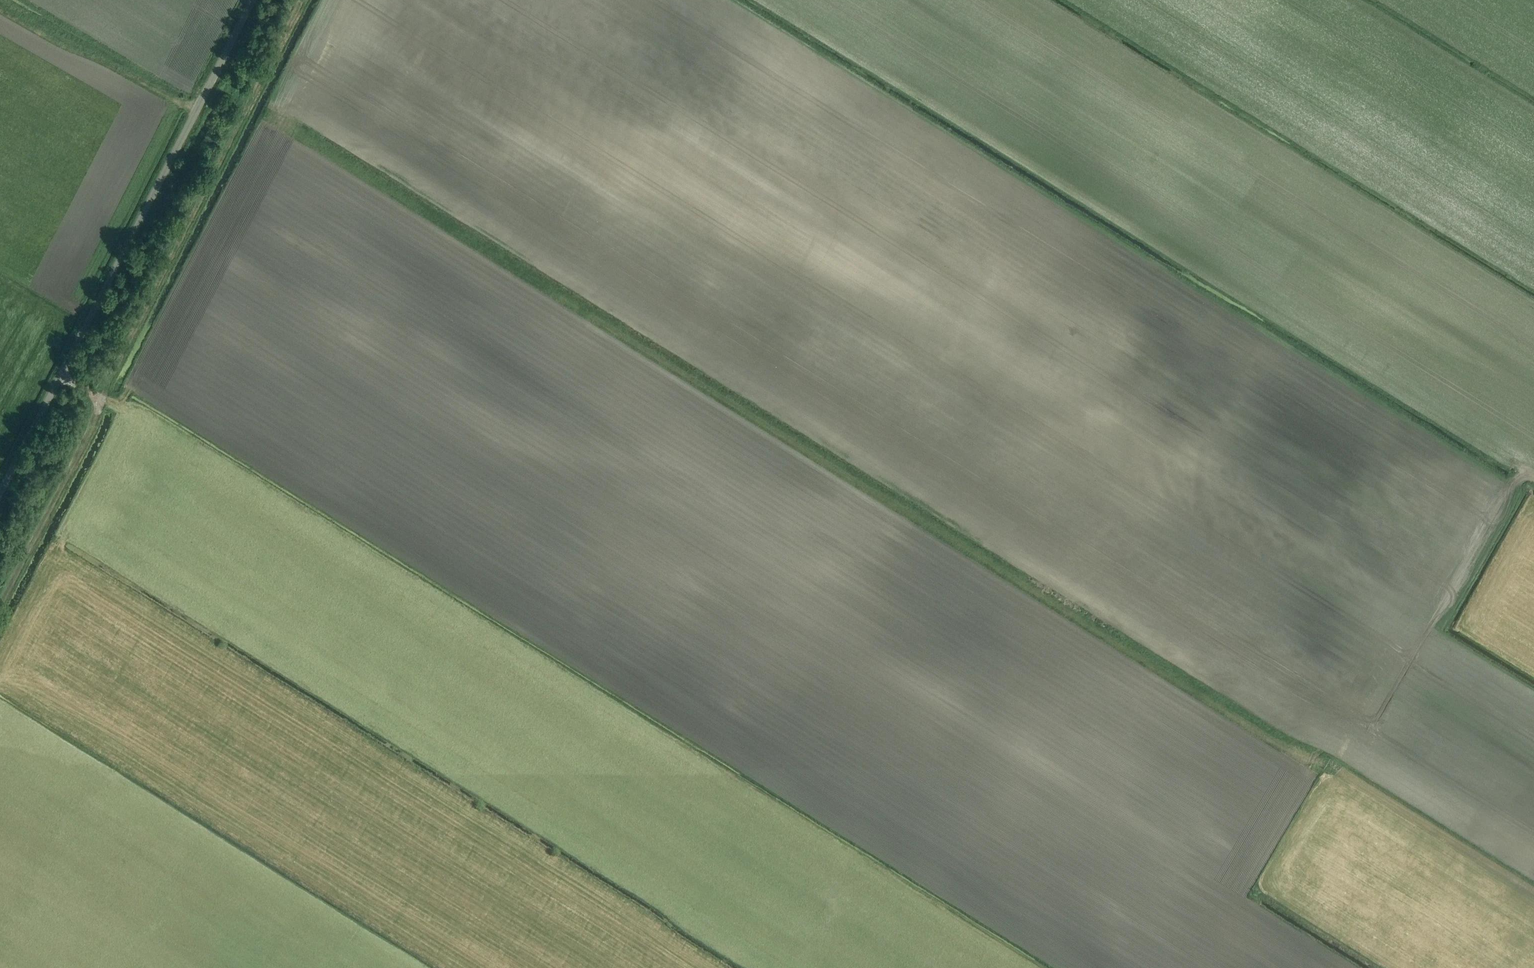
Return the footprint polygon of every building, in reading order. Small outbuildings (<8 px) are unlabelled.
[(81,428),(88,431),(95,413),(87,411),(81,428)]
